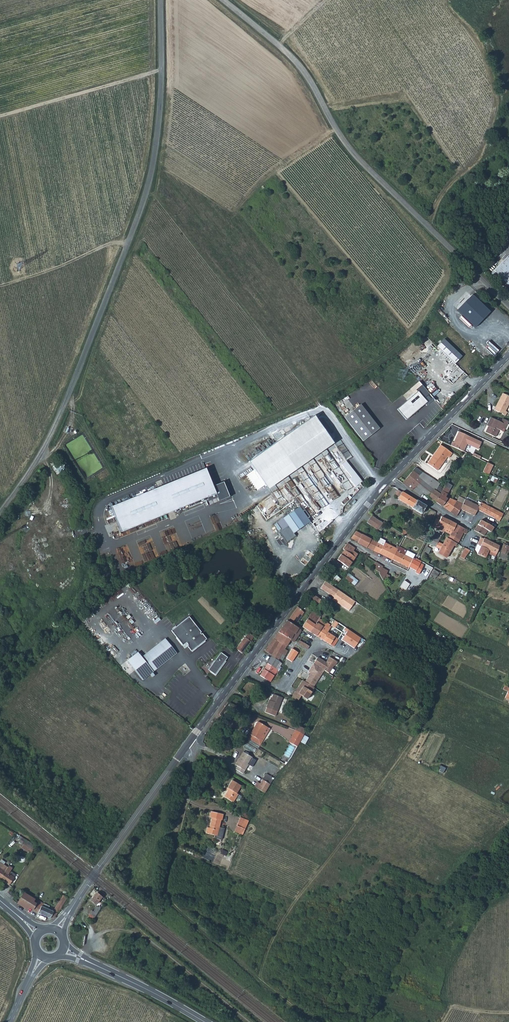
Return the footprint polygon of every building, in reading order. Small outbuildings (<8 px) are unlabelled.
[(501,274),(508,283),(508,271),(507,272),(505,270),(501,274)] [(470,295),(455,310),(474,327),(488,311),(470,295)] [(435,346),(454,363),(461,356),(442,338),(435,346)] [(396,409),(405,420),(426,403),(417,392),(396,409)] [(492,410),(504,416),(506,412),(504,411),(508,400),(508,397),(501,393),(492,410)] [(360,405),(344,418),(363,441),(379,429),(360,405)] [(503,419),(502,419),(501,421),(500,423),(490,417),(486,425),(487,426),(485,432),(495,437),(498,430),(503,433),(507,424),(508,422),(503,419)] [(252,468),(268,488),(331,439),(315,419),(252,468)] [(453,441),(451,446),(463,451),(466,444),(467,444),(478,449),(481,442),(470,437),(470,436),(459,431),(454,442),(453,441)] [(330,444),(320,450),(323,456),(328,453),(331,459),(337,456),(336,453),(335,453),(330,444)] [(433,457),(432,456),(427,464),(437,471),(447,457),(448,458),(452,454),(440,445),(435,451),(437,452),(433,457)] [(363,480),(359,474),(347,459),(342,463),(353,476),(351,477),(357,485),(363,480)] [(483,472),(488,474),(492,465),(487,462),(483,472)] [(415,468),(411,472),(420,479),(428,485),(433,479),(422,472),(415,468)] [(206,469),(111,508),(121,533),(216,495),(219,501),(229,497),(223,482),(213,486),(206,469)] [(411,472),(402,483),(410,490),(420,479),(411,472)] [(420,479),(410,490),(417,495),(420,492),(434,502),(435,501),(439,495),(442,489),(438,486),(435,491),(428,485),(420,479)] [(439,495),(435,501),(442,506),(447,498),(444,496),(451,486),(446,482),(445,484),(442,489),(439,495)] [(412,508),(421,514),(425,506),(397,489),(395,494),(399,497),(397,499),(412,508)] [(449,498),(443,507),(456,516),(459,508),(461,504),(464,499),(458,496),(455,501),(449,498)] [(464,498),(464,499),(461,504),(475,512),(476,510),(477,509),(478,506),(464,498)] [(459,508),(474,515),(475,512),(461,504),(459,508)] [(479,505),(478,506),(477,509),(482,512),(484,513),(498,521),(502,514),(486,505),(484,507),(481,506),(481,504),(479,505)] [(292,510),(276,522),(287,537),(303,526),(292,510)] [(383,523),(371,515),(366,522),(377,530),(383,523)] [(455,524),(441,517),(439,520),(436,519),(433,525),(437,527),(438,524),(451,531),(452,531),(454,528),(455,524)] [(489,525),(480,520),(473,530),(483,535),(489,525)] [(204,528),(199,530),(196,522),(188,525),(192,536),(196,535),(197,538),(206,535),(204,528)] [(467,530),(455,524),(454,528),(463,532),(465,534),(467,530)] [(452,531),(451,531),(449,534),(449,535),(457,540),(459,540),(463,532),(454,528),(452,531)] [(439,529),(433,536),(439,538),(440,535),(444,532),(439,529)] [(357,543),(373,550),(377,543),(355,531),(351,538),(357,542),(357,543)] [(433,536),(432,536),(428,544),(439,549),(437,553),(445,558),(453,545),(455,546),(457,540),(449,535),(447,538),(445,538),(442,544),(438,541),(439,539),(439,538),(433,536)] [(137,542),(145,562),(159,557),(150,537),(137,542)] [(480,537),(477,544),(478,545),(496,554),(499,546),(484,538),(483,539),(480,537)] [(354,548),(347,542),(342,549),(343,550),(339,556),(340,557),(338,560),(347,568),(357,554),(352,550),(354,548)] [(377,543),(373,550),(378,553),(382,545),(377,543)] [(501,550),(508,552),(508,549),(508,546),(503,544),(501,550)] [(382,545),(378,553),(392,559),(397,549),(389,545),(388,548),(382,545)] [(496,554),(478,545),(476,550),(479,552),(478,554),(484,557),(486,553),(495,557),(496,554)] [(407,551),(399,546),(397,549),(398,549),(413,557),(413,556),(406,552),(407,551)] [(122,547),(117,549),(124,569),(134,565),(130,553),(125,554),(122,547)] [(464,547),(459,556),(464,559),(469,550),(464,547)] [(397,549),(392,559),(408,567),(408,566),(412,558),(413,557),(398,549),(397,549)] [(412,558),(408,566),(416,570),(415,572),(418,574),(423,565),(415,561),(416,560),(412,558)] [(372,568),(379,572),(382,568),(383,566),(375,561),(372,568)] [(379,572),(379,574),(382,579),(387,571),(382,568),(379,572)] [(347,573),(344,578),(353,585),(357,580),(347,573)] [(410,581),(404,578),(401,585),(406,587),(410,581)] [(348,610),(354,600),(323,581),(319,588),(332,597),(331,599),(348,610)] [(294,611),(290,618),(296,622),(304,612),(298,607),(294,611)] [(269,621),(273,616),(268,610),(263,615),(269,621)] [(313,611),(307,619),(312,622),(317,614),(313,611)] [(311,632),(316,636),(325,623),(320,619),(321,617),(317,614),(312,622),(316,624),(311,632)] [(165,626),(170,622),(165,616),(160,620),(165,626)] [(192,652),(207,639),(189,617),(171,632),(183,646),(186,644),(192,652)] [(307,619),(303,626),(311,632),(316,624),(312,622),(307,619)] [(287,620),(283,626),(296,635),(295,637),(296,638),(301,631),(301,629),(287,620)] [(316,636),(334,646),(339,638),(335,636),(334,636),(331,634),(333,631),(330,629),(332,626),(326,622),(325,623),(316,636)] [(282,634),(278,641),(287,646),(290,640),(293,642),(296,638),(295,637),(296,635),(283,626),(279,632),(282,634)] [(236,648),(236,649),(242,653),(250,642),(250,641),(253,636),(248,632),(236,648)] [(273,638),(269,644),(276,647),(275,649),(282,653),(285,655),(288,650),(285,648),(287,646),(278,641),(273,638)] [(166,640),(143,659),(147,664),(170,645),(166,640)] [(272,655),(261,672),(266,675),(265,677),(270,681),(277,669),(275,668),(280,661),(279,660),(282,653),(275,649),(276,647),(269,644),(264,650),(272,655)] [(128,663),(137,674),(148,665),(150,669),(173,649),(170,645),(147,664),(143,659),(138,654),(128,663)] [(173,649),(150,669),(148,665),(137,674),(144,682),(177,654),(173,649)] [(222,653),(209,670),(216,675),(228,658),(222,653)] [(299,696),(306,700),(323,670),(328,674),(336,661),(328,657),(325,661),(316,656),(303,680),(301,679),(290,697),(297,701),(299,696)] [(272,715),(281,697),(272,693),(269,699),(267,699),(264,706),(262,710),(272,715)] [(254,726),(253,725),(248,733),(250,733),(247,737),(258,744),(261,740),(257,738),(265,725),(257,720),(254,726)] [(301,731),(304,732),(306,729),(299,724),(297,728),(301,731)] [(257,738),(261,740),(269,728),(265,725),(257,738)] [(301,737),(294,732),(288,740),(296,745),(296,744),(301,737)] [(247,739),(244,747),(254,752),(258,744),(247,739)] [(237,765),(235,768),(241,772),(251,756),(243,752),(240,757),(238,756),(234,764),(236,765),(237,765)] [(257,787),(265,792),(270,783),(262,779),(257,787)] [(232,780),(228,786),(229,787),(228,788),(224,796),(233,802),(238,793),(236,792),(240,785),(232,780)] [(208,827),(206,833),(215,835),(215,838),(222,839),(225,828),(220,827),(221,820),(222,820),(223,814),(210,812),(209,817),(211,818),(209,827),(208,827)] [(236,825),(245,828),(248,820),(240,817),(236,825)] [(26,840),(19,835),(17,838),(19,839),(18,841),(22,845),(26,840)] [(26,840),(22,845),(29,850),(33,845),(26,840)] [(0,877),(0,879),(8,884),(15,874),(10,870),(12,868),(8,866),(5,870),(0,877)] [(96,892),(90,900),(95,904),(101,896),(96,892)] [(20,899),(17,903),(28,910),(29,907),(33,901),(34,899),(23,893),(20,899)] [(36,903),(32,909),(38,913),(49,917),(53,918),(58,913),(67,898),(63,895),(53,911),(42,906),(36,903)] [(94,917),(100,908),(97,906),(93,911),(92,910),(89,913),(94,917)]
